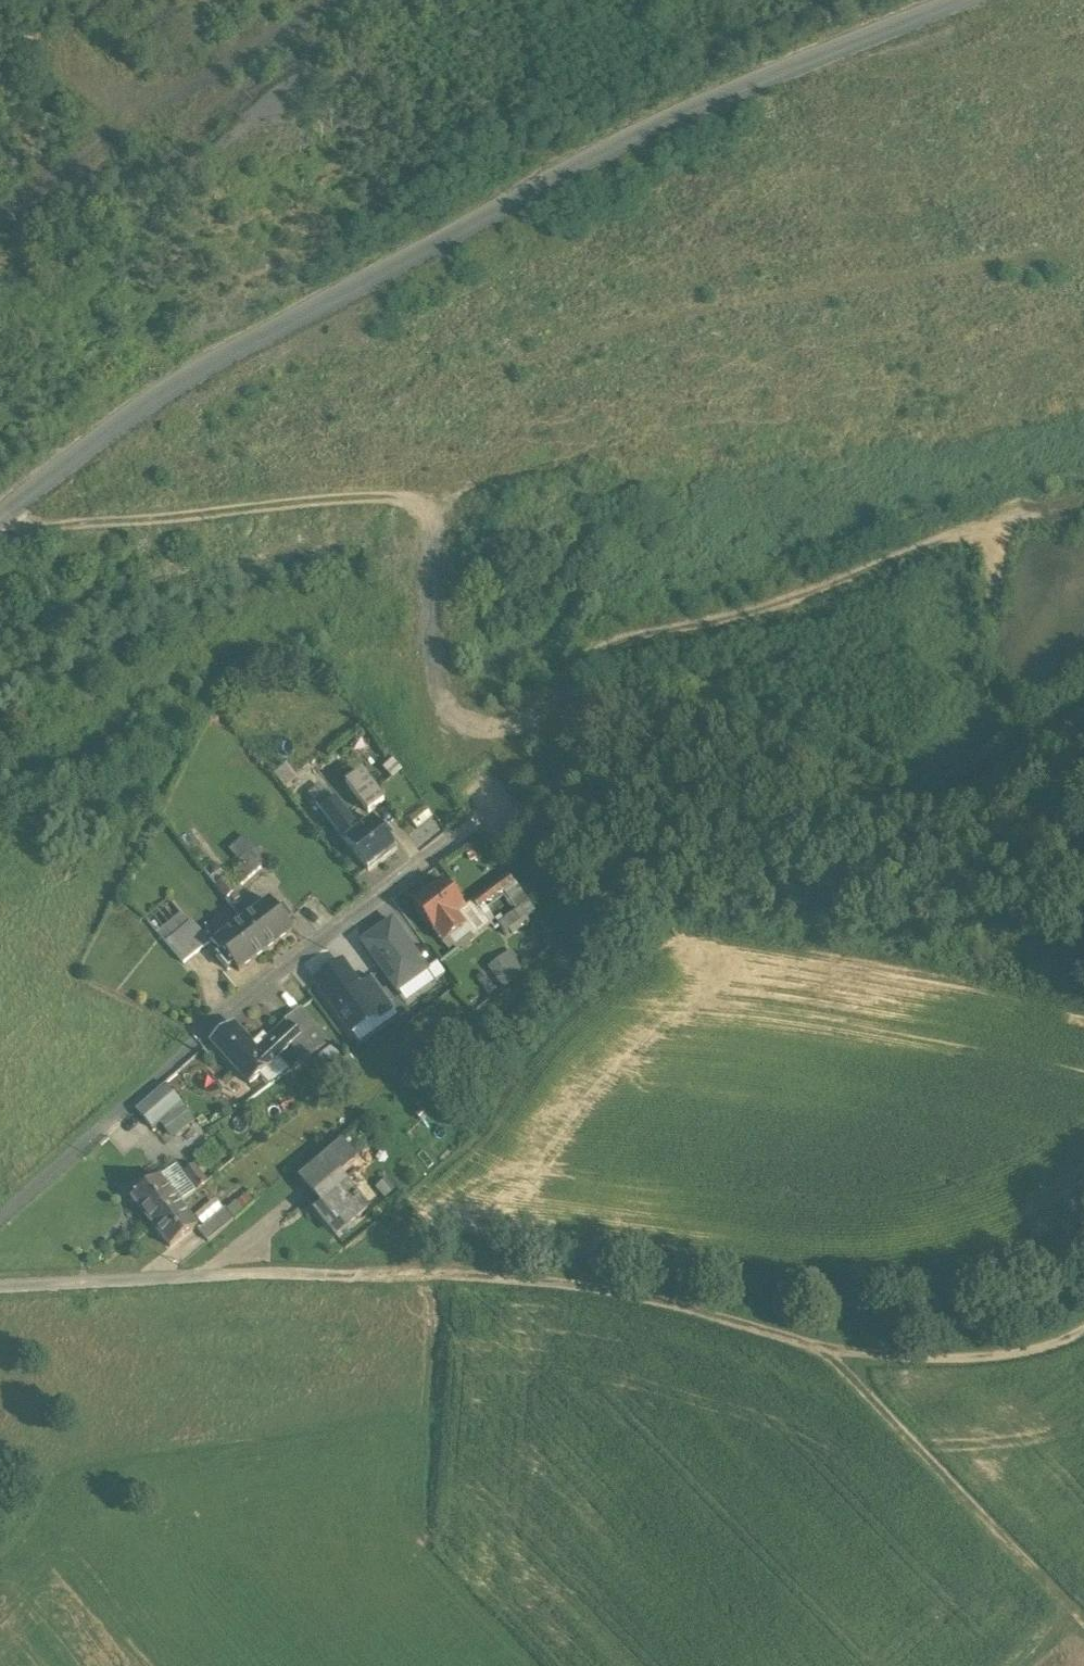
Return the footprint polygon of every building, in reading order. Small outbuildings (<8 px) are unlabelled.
[(391,759),(383,767),(393,777),(401,769),(391,759)] [(295,777),(285,764),(275,772),(284,784),(295,777)] [(362,770),(345,783),(368,812),(384,799),(362,770)] [(360,828),(335,797),(322,809),(346,840),(360,828)] [(424,806),(409,819),(418,829),(433,816),(424,806)] [(362,827),(346,840),(369,870),(397,848),(374,818),(362,827)] [(246,833),(229,848),(241,862),(258,848),(246,833)] [(240,884),(269,859),(258,848),(241,862),(230,872),(240,884)] [(236,890),(226,875),(216,883),(226,897),(236,890)] [(507,876),(473,902),(473,903),(479,910),(504,890),(513,884),(507,876)] [(443,882),(414,906),(443,944),(464,927),(465,927),(456,916),(465,909),(443,882)] [(533,913),(513,884),(504,890),(520,910),(527,918),(533,913)] [(270,899),(242,920),(266,951),(293,929),(287,921),(277,908),(270,899)] [(473,903),(465,909),(456,916),(465,927),(464,927),(469,934),(473,938),(491,924),(479,910),(473,903)] [(292,917),(282,904),(277,908),(287,921),(292,917)] [(520,910),(500,926),(506,933),(527,918),(520,910)] [(266,951),(242,920),(214,942),(238,972),(266,951)] [(206,942),(189,921),(166,941),(183,962),(206,942)] [(363,943),(397,991),(427,969),(393,921),(363,943)] [(464,927),(443,944),(449,950),(469,934),(464,927)] [(524,969),(512,952),(491,967),(504,984),(524,969)] [(360,986),(342,962),(315,981),(351,1032),(376,1014),(379,1012),(360,986)] [(496,988),(484,972),(476,978),(488,994),(496,988)] [(395,1008),(372,977),(360,986),(379,1012),(376,1014),(380,1019),(395,1008)] [(327,1043),(300,1009),(282,1026),(310,1057),(327,1043)] [(248,1049),(228,1028),(211,1042),(250,1084),(280,1057),(293,1069),(310,1057),(282,1026),(263,1044),(253,1054),(248,1049)] [(258,1039),(248,1049),(253,1054),(263,1044),(258,1039)] [(347,1066),(332,1047),(319,1057),(333,1076),(347,1066)] [(139,1110),(153,1127),(181,1104),(166,1087),(139,1110)] [(176,1111),(161,1122),(172,1136),(187,1125),(176,1111)] [(366,1206),(339,1175),(356,1160),(342,1143),(300,1178),(322,1203),(313,1210),(329,1229),(349,1212),(353,1216),(366,1206)] [(178,1163),(159,1177),(179,1203),(180,1203),(197,1190),(184,1173),(185,1172),(178,1163)] [(184,1173),(197,1190),(208,1182),(194,1164),(185,1172),(184,1173)] [(179,1203),(159,1177),(132,1198),(152,1224),(179,1203)] [(179,1203),(152,1224),(170,1247),(197,1226),(180,1203),(179,1203)] [(225,1207),(199,1230),(208,1240),(234,1218),(225,1207)]
